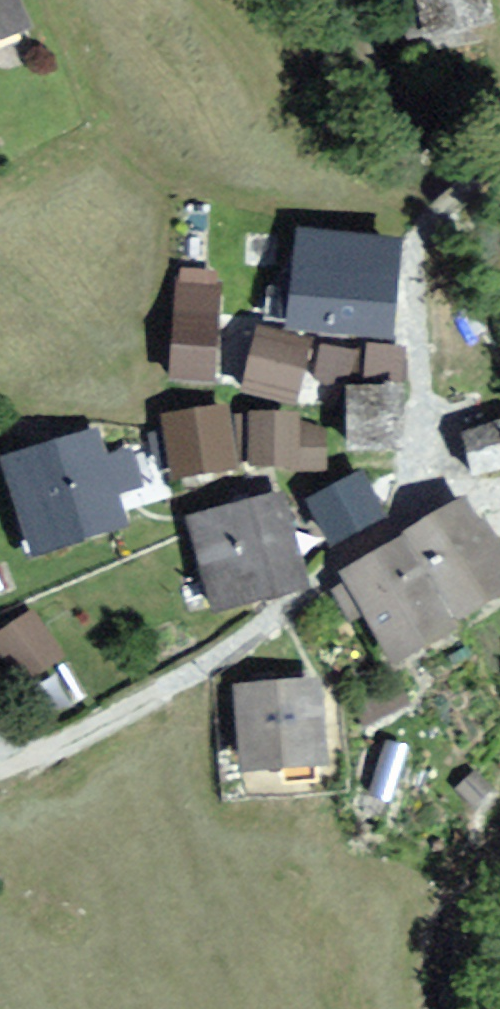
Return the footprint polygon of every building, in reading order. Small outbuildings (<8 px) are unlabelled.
[(27,40),(13,0),(0,0),(0,50),(27,40)] [(412,39),(484,23),(479,0),(403,0),(412,39)] [(299,246),(290,346),(388,355),(397,255),(299,246)] [(182,296),(171,388),(214,393),(226,302),(182,296)] [(239,401),(291,416),(308,357),(256,342),(239,401)] [(345,406),(346,466),(394,465),(393,406),(345,406)] [(173,429),(178,490),(233,485),(227,424),(173,429)] [(244,434),(247,483),(300,481),(298,431),(244,434)] [(477,479),(499,472),(499,431),(466,441),(477,479)] [(15,467),(41,564),(125,541),(99,444),(15,467)] [(326,510),(346,543),(383,521),(363,488),(326,510)] [(200,521),(221,607),(304,587),(283,501),(200,521)] [(499,610),(499,588),(461,517),(403,548),(451,637),(499,610)] [(340,589),(392,682),(449,651),(397,558),(340,589)] [(40,607),(1,636),(35,683),(74,654),(40,607)] [(236,694),(238,788),(324,787),(322,692),(236,694)]
